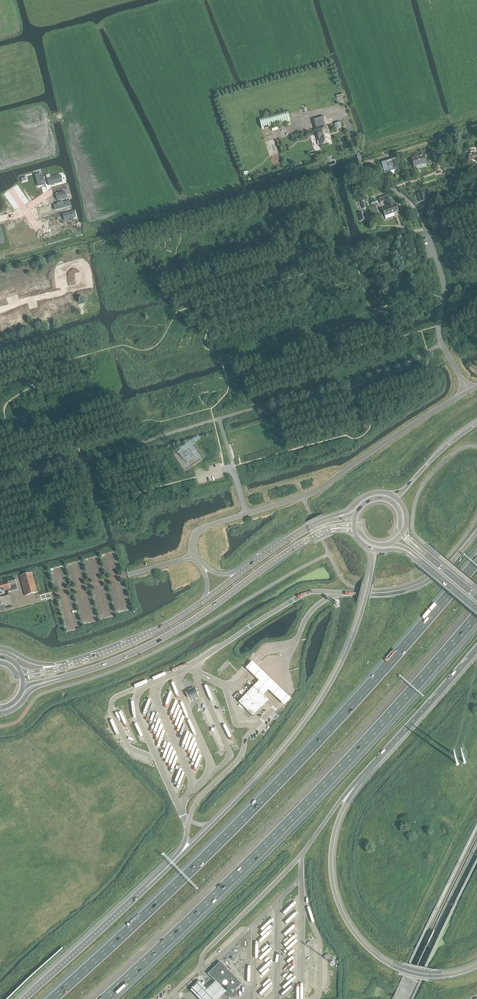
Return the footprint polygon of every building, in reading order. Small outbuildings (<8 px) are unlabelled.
[(287,111),(259,118),(262,130),(290,122),(287,111)] [(316,130),(315,131),(320,146),(331,142),(327,127),(326,127),(323,116),(313,119),(316,130)] [(469,155),(470,161),(476,159),(476,153),(476,151),(476,150),(471,151),(471,152),(472,154),(469,155)] [(419,156),(418,153),(413,155),(414,158),(412,158),(414,167),(426,164),(424,155),(419,156)] [(395,160),(381,164),(384,173),(398,169),(395,160)] [(38,175),(36,176),(38,182),(39,186),(44,185),(41,173),(41,174),(39,175),(39,174),(38,175)] [(56,176),(47,179),(48,179),(49,185),(58,183),(57,180),(57,179),(56,176),(57,176),(56,176)] [(65,191),(55,194),(56,194),(58,200),(57,201),(67,198),(66,198),(65,195),(65,196),(64,194),(65,194),(64,192),(65,192),(65,191)] [(428,200),(427,193),(419,194),(420,202),(428,200)] [(382,208),(386,219),(393,216),(392,214),(398,212),(399,212),(396,204),(395,204),(396,204),(394,205),(392,199),(392,198),(385,201),(387,207),(382,209),(382,208)] [(65,202),(53,205),(54,206),(54,205),(55,207),(56,210),(59,209),(66,207),(65,205),(66,205),(66,204),(65,204),(65,202)] [(72,212),(62,214),(62,215),(63,214),(65,221),(64,221),(74,218),(73,218),(72,216),(73,216),(73,214),(72,215),(72,214),(71,212),(72,212)] [(361,221),(368,219),(366,212),(359,214),(361,221)] [(18,277),(18,283),(21,283),(21,285),(24,286),(26,277),(22,277),(22,278),(18,277)] [(18,308),(7,314),(9,317),(16,313),(17,315),(20,314),(19,312),(20,311),(18,308)] [(34,324),(29,325),(29,328),(34,328),(35,331),(38,331),(37,322),(34,322),(34,324)] [(25,596),(38,592),(32,573),(20,576),(25,596)] [(0,608),(1,610),(3,609),(5,608),(4,605),(11,603),(8,593),(18,590),(15,578),(1,581),(2,583),(0,584),(0,583),(0,607),(0,608)] [(261,680),(255,687),(264,695),(269,690),(286,705),(293,698),(253,661),(247,668),(261,680)] [(238,702),(253,716),(268,699),(264,695),(255,687),(254,686),(253,687),(238,702)] [(185,691),(189,699),(193,697),(198,695),(194,687),(190,690),(185,691)] [(226,993),(230,996),(231,997),(232,997),(234,997),(235,996),(236,995),(236,994),(237,993),(236,991),(236,990),(242,984),(220,962),(208,974),(216,982),(226,993)] [(190,991),(198,998),(219,998),(226,993),(216,982),(207,990),(199,982),(190,991)]
